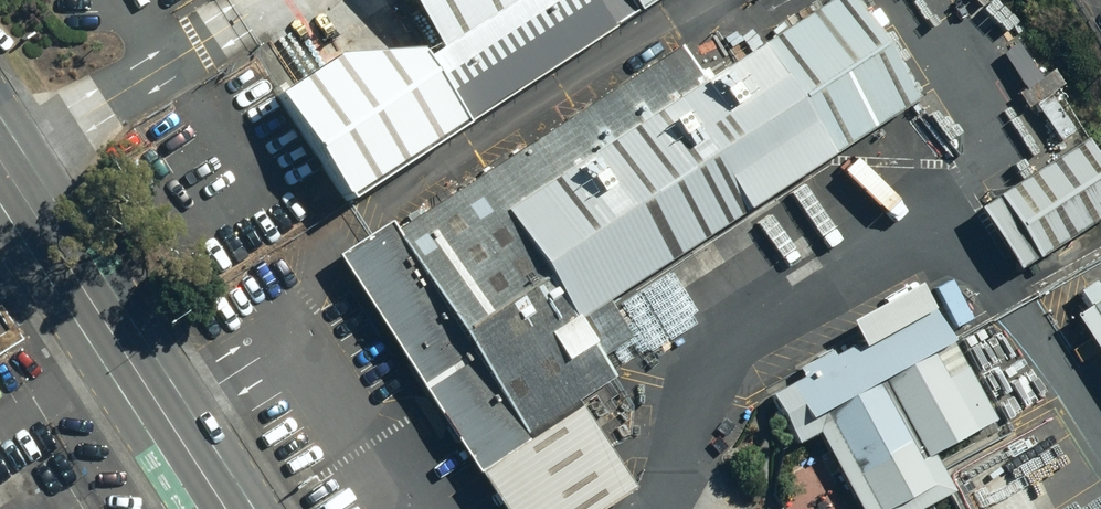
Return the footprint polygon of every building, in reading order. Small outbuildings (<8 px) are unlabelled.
[(416,55),(503,0),(381,0),(416,55)] [(442,133),(597,36),(574,0),(503,0),(416,55),(400,66),(442,133)] [(505,212),(575,320),(914,103),(850,0),(830,0),(702,85),(505,212)] [(626,19),(657,0),(614,0),(626,19)] [(375,27),(272,94),(346,203),(442,133),(400,66),(375,27)] [(505,212),(702,85),(679,47),(393,230),(387,222),(333,257),(498,508),(603,508),(631,491),(578,402),(611,380),(575,320),(505,212)] [(973,208),(1014,272),(1100,217),(1100,171),(1081,140),(973,208)] [(762,390),(838,508),(919,508),(948,491),(931,464),(991,426),(909,297),(762,390)] [(1070,316),(1100,364),(1100,297),(1070,316)]
